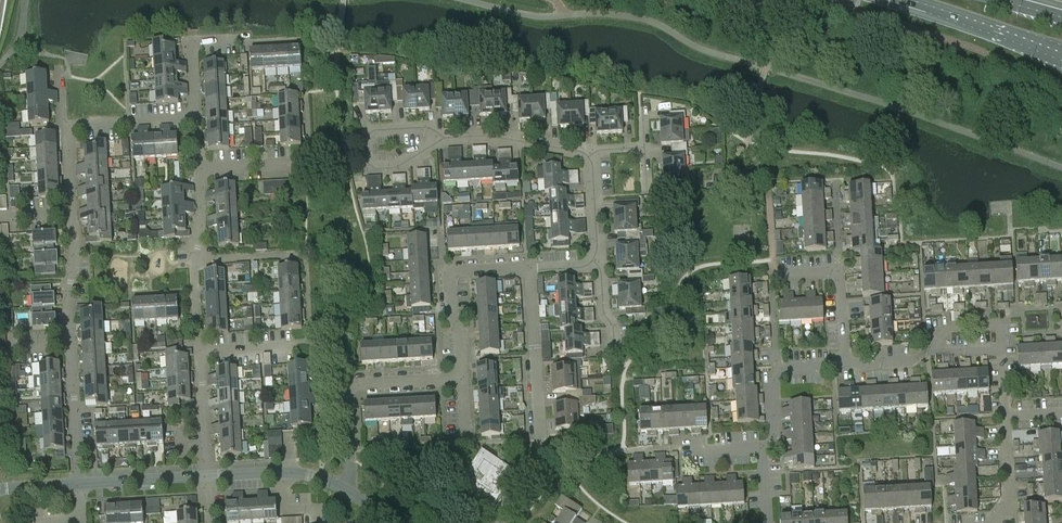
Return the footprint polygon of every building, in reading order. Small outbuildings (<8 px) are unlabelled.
[(165,47),(164,41),(153,42),(154,59),(176,58),(175,46),(165,47)] [(288,46),(289,69),(302,68),(301,48),(293,48),(293,45),(288,46)] [(275,49),(276,70),(289,69),(288,46),(282,46),(282,49),(275,49)] [(258,50),(250,51),(251,71),(264,70),(263,47),(258,47),(258,50)] [(263,47),(264,70),(276,70),(275,49),(268,50),(268,47),(263,47)] [(248,69),(247,55),(240,55),(241,69),(248,69)] [(176,64),(176,58),(154,59),(154,70),(186,69),(186,63),(176,64)] [(204,76),(225,75),(224,62),(204,64),(204,76)] [(186,73),(186,69),(154,70),(155,81),(177,80),(177,74),(186,73)] [(26,87),(47,86),(46,73),(26,74),(26,87)] [(225,88),(225,75),(204,76),(205,83),(201,84),(202,89),(225,88)] [(396,75),(376,76),(377,83),(378,114),(391,113),(391,101),(397,100),(396,87),(396,75)] [(177,80),(155,81),(155,92),(187,90),(187,85),(177,85),(177,80)] [(377,83),(358,84),(358,85),(359,103),(365,102),(366,114),(378,114),(377,83)] [(417,111),(429,111),(429,99),(435,98),(435,85),(428,86),(428,89),(415,90),(417,111)] [(455,118),(454,96),(442,97),(442,85),(435,85),(435,98),(435,107),(442,107),(443,119),(455,118)] [(47,93),(47,86),(26,87),(27,100),(57,98),(57,93),(47,93)] [(404,112),(417,111),(415,90),(403,91),(403,87),(396,87),(397,100),(403,100),(404,112)] [(226,100),(225,88),(202,89),(202,95),(206,94),(206,101),(226,100)] [(492,88),(473,89),(473,92),(474,105),(480,104),(481,117),(494,116),(492,94),(492,88)] [(187,95),(187,90),(155,92),(156,104),(178,102),(178,96),(187,95)] [(512,97),(511,90),(505,90),(505,93),(492,94),(494,116),(506,115),(506,103),(512,103),(512,97)] [(474,105),(473,92),(466,92),(466,96),(454,96),(455,118),(468,117),(467,105),(474,105)] [(550,103),(551,103),(550,95),(543,95),(543,99),(531,99),(532,121),(545,120),(544,108),(551,108),(550,103)] [(279,110),(302,108),(302,103),(299,103),(298,96),(278,97),(279,110)] [(520,122),(532,121),(531,99),(518,100),(518,97),(512,97),(512,103),(512,110),(519,110),(520,122)] [(57,98),(27,100),(28,112),(48,111),(48,104),(57,103),(57,98)] [(203,114),(227,112),(226,100),(206,101),(206,108),(203,108),(203,114)] [(589,110),(589,101),(582,102),(582,105),(570,106),(571,128),(584,127),(583,115),(589,114),(589,110)] [(558,128),(571,128),(570,106),(557,107),(557,103),(551,103),(550,103),(551,108),(551,116),(557,116),(558,128)] [(280,122),(300,121),(299,114),(303,114),(302,108),(279,110),(280,122)] [(608,112),(610,134),(622,133),(622,121),(628,121),(627,108),(620,108),(621,112),(608,112)] [(597,135),(610,134),(608,112),(596,113),(596,110),(589,110),(589,114),(590,123),(596,123),(597,135)] [(49,124),(48,111),(28,112),(29,125),(49,124)] [(228,125),(227,112),(203,114),(203,119),(207,119),(208,126),(228,125)] [(661,133),(682,131),(682,119),(685,119),(685,112),(672,113),(672,119),(660,120),(661,133)] [(280,134),(304,133),(304,127),(300,128),(300,121),(280,122),(280,134)] [(205,138),(228,137),(228,125),(208,126),(208,132),(204,133),(205,138)] [(155,136),(156,158),(167,158),(165,126),(160,127),(161,136),(155,136)] [(171,135),(170,126),(165,126),(167,158),(179,157),(177,135),(171,135)] [(143,128),(145,159),(156,158),(155,136),(149,137),(148,127),(143,128)] [(138,137),(132,137),(134,160),(145,159),(143,128),(137,128),(138,137)] [(683,144),(682,131),(661,133),(661,145),(674,145),(674,151),(687,150),(687,144),(683,144)] [(304,133),(280,134),(281,147),(301,146),(301,139),(304,138),(304,133)] [(37,149),(57,147),(56,135),(36,136),(37,149)] [(229,150),(228,137),(205,138),(205,144),(209,144),(209,151),(229,150)] [(107,159),(106,142),(94,142),(95,148),(84,149),(85,160),(107,159)] [(37,161),(61,160),(60,154),(57,154),(57,147),(37,149),(37,161)] [(687,150),(674,151),(674,157),(662,158),(663,171),(685,170),(684,157),(687,157),(687,150)] [(481,182),(493,181),(493,169),(493,165),(486,165),(486,157),(480,158),(481,182)] [(468,166),(469,182),(481,182),(480,158),(474,158),(474,166),(468,166)] [(76,172),(108,170),(107,159),(85,160),(85,166),(75,167),(76,172)] [(456,183),(455,159),(449,159),(449,167),(443,167),(444,184),(456,183)] [(469,182),(468,166),(461,166),(461,159),(455,159),(456,183),(469,182)] [(38,173),(58,172),(58,165),(61,165),(61,160),(37,161),(38,173)] [(506,185),(505,160),(499,161),(499,169),(493,169),(493,181),(493,185),(506,185)] [(505,160),(506,185),(519,184),(518,167),(511,168),(511,160),(505,160)] [(544,181),(569,179),(568,173),(560,174),(560,167),(537,168),(538,181),(544,181)] [(108,170),(76,172),(76,177),(86,177),(86,182),(109,181),(108,170)] [(685,182),(685,170),(663,171),(664,184),(676,183),(676,189),(689,189),(689,182),(685,182)] [(39,185),(62,184),(62,178),(58,179),(58,172),(38,173),(39,185)] [(145,179),(135,179),(136,188),(146,188),(145,179)] [(562,192),(561,186),(569,185),(569,179),(544,181),(545,193),(549,193),(562,192)] [(418,188),(411,189),(412,193),(413,205),(413,209),(415,211),(424,210),(425,208),(425,204),(424,180),(418,180),(418,188)] [(429,180),(424,180),(425,204),(425,208),(425,210),(438,209),(438,204),(437,187),(430,188),(429,180)] [(109,181),(86,182),(86,189),(77,189),(77,194),(109,192),(109,181)] [(801,185),(802,196),(831,194),(831,189),(822,190),(822,183),(801,185)] [(40,198),(59,197),(59,189),(62,189),(62,184),(39,185),(40,198)] [(207,199),(236,197),(236,184),(216,185),(216,193),(207,194),(207,199)] [(412,193),(405,193),(405,185),(399,186),(400,210),(413,209),(413,205),(412,193)] [(850,193),(844,193),(844,198),(871,197),(877,197),(876,185),(849,187),(850,193)] [(162,200),(184,199),(183,193),(193,192),(193,186),(161,188),(162,200)] [(387,194),(388,211),(400,210),(399,186),(393,186),(393,194),(387,194)] [(19,187),(9,187),(10,200),(20,199),(19,187)] [(369,195),(362,196),(363,212),(363,217),(376,217),(376,212),(374,187),(368,188),(369,195)] [(388,211),(387,194),(381,195),(380,187),(374,187),(376,212),(388,211)] [(549,193),(550,205),(574,204),(574,198),(566,198),(566,191),(562,192),(549,193)] [(109,192),(77,194),(78,199),(87,198),(88,204),(110,203),(109,192)] [(831,199),(831,194),(802,196),(803,207),(824,206),(823,200),(831,199)] [(443,204),(453,204),(452,201),(445,195),(443,195),(443,204)] [(237,210),(236,197),(207,199),(207,203),(217,203),(217,211),(237,210)] [(871,197),(844,198),(844,203),(850,203),(850,209),(871,208),(871,197)] [(663,198),(655,198),(656,217),(664,216),(663,198)] [(194,204),(191,204),(184,205),(184,199),(162,200),(163,211),(194,209),(194,204)] [(614,221),(636,220),(635,208),(639,208),(639,201),(626,201),(626,208),(614,208),(614,221)] [(110,203),(88,204),(88,211),(78,211),(79,216),(111,214),(110,203)] [(574,204),(550,205),(551,217),(567,216),(567,210),(575,210),(574,204)] [(469,206),(464,207),(464,212),(458,213),(459,218),(459,221),(470,220),(469,206)] [(803,207),(803,218),(832,216),(832,211),(824,212),(824,206),(803,207)] [(871,208),(850,209),(851,216),(845,216),(845,221),(872,219),(871,208)] [(194,209),(163,211),(163,222),(185,221),(185,215),(194,214),(194,209)] [(208,223),(238,222),(237,210),(217,211),(217,217),(208,218),(208,223)] [(111,214),(79,216),(79,221),(89,221),(89,227),(112,225),(111,214)] [(567,216),(551,217),(551,230),(576,228),(575,222),(568,223),(567,216)] [(833,221),(832,216),(803,218),(804,229),(825,228),(824,222),(833,221)] [(872,219),(845,221),(846,226),(851,226),(852,231),(873,230),(872,219)] [(636,220),(614,221),(615,234),(618,234),(627,233),(628,240),(641,239),(652,238),(651,232),(642,232),(642,225),(636,226),(636,220)] [(148,230),(139,231),(139,236),(140,241),(148,240),(164,239),(174,239),(175,239),(176,239),(183,238),(182,233),(186,232),(186,231),(185,221),(163,222),(164,233),(151,233),(148,230)] [(238,234),(238,222),(208,223),(209,228),(218,228),(218,235),(238,234)] [(494,222),(482,222),(482,224),(484,250),(496,249),(494,231),(494,222)] [(482,224),(471,225),(471,232),(472,251),(484,250),(482,224)] [(518,224),(506,224),(506,230),(507,248),(519,248),(518,229),(518,224)] [(113,243),(113,242),(112,225),(89,227),(90,238),(101,237),(101,243),(113,243)] [(748,227),(735,227),(735,237),(748,238),(748,227)] [(576,228),(551,230),(552,242),(553,249),(569,248),(569,242),(568,235),(576,234),(576,228)] [(804,229),(798,230),(799,241),(805,240),(834,238),(833,233),(825,234),(825,228),(804,229)] [(496,249),(507,248),(506,230),(494,231),(496,249)] [(873,230),(852,231),(852,238),(846,238),(847,243),(873,241),(873,230)] [(57,242),(56,232),(33,234),(34,247),(36,246),(37,254),(54,253),(53,242),(57,242)] [(459,233),(461,251),(472,251),(471,232),(459,233)] [(448,252),(461,251),(459,233),(447,234),(448,252)] [(238,234),(218,235),(219,248),(239,247),(238,234)] [(408,250),(427,249),(426,237),(407,238),(408,250)] [(834,243),(834,238),(805,240),(806,252),(826,250),(826,244),(834,243)] [(641,239),(628,240),(628,246),(616,247),(617,259),(638,258),(647,258),(647,245),(641,245),(641,239)] [(874,252),(874,251),(873,241),(847,243),(847,248),(853,247),(853,254),(861,254),(861,253),(874,252)] [(527,253),(537,252),(539,252),(539,243),(526,244),(527,253)] [(427,261),(427,249),(408,250),(409,262),(427,261)] [(861,253),(861,254),(861,259),(855,259),(855,264),(882,262),(881,251),(874,251),(874,252),(861,253)] [(54,253),(37,254),(34,255),(35,267),(38,267),(38,276),(56,275),(55,263),(58,263),(58,253),(54,253)] [(639,271),(638,258),(617,259),(617,272),(629,271),(630,278),(643,277),(642,270),(639,271)] [(1061,265),(1061,260),(1050,261),(1052,287),(1057,287),(1056,281),(1061,281),(1061,272),(1061,265)] [(428,272),(427,261),(409,262),(410,274),(428,272)] [(1028,262),(1030,289),(1035,288),(1034,283),(1041,282),(1039,261),(1028,262)] [(1039,261),(1041,282),(1047,282),(1047,287),(1052,287),(1050,261),(1039,261)] [(882,262),(855,264),(856,269),(862,268),(862,275),(883,273),(882,262)] [(1028,262),(1017,263),(1018,284),(1024,283),(1025,289),(1030,289),(1028,262)] [(989,267),(991,288),(997,288),(998,293),(1002,293),(1000,266),(989,267)] [(1007,287),(1014,286),(1012,266),(1000,266),(1002,293),(1007,293),(1007,287)] [(279,281),(299,280),(298,267),(278,268),(279,281)] [(978,268),(980,294),(985,294),(985,288),(991,288),(989,267),(978,268)] [(956,269),(958,296),(963,295),(963,290),(969,289),(967,268),(956,269)] [(967,268),(969,289),(976,289),(976,295),(980,294),(978,268),(967,268)] [(945,270),(946,290),(953,290),(954,296),(958,296),(956,269),(945,270)] [(934,270),(923,271),(924,292),(931,292),(932,297),(936,297),(934,270)] [(934,270),(936,297),(941,297),(941,291),(946,290),(945,270),(934,270)] [(205,285),(225,284),(225,271),(204,272),(205,285)] [(429,284),(428,272),(410,274),(410,285),(429,284)] [(883,273),(862,275),(863,281),(856,281),(857,286),(883,284),(883,273)] [(558,286),(556,287),(556,293),(558,292),(559,294),(583,292),(582,286),(575,287),(574,280),(574,275),(558,276),(558,281),(558,286)] [(643,277),(630,278),(630,284),(618,285),(619,298),(640,296),(640,284),(643,284),(643,277)] [(729,280),(730,291),(756,289),(756,285),(750,285),(750,278),(729,280)] [(280,293),(303,292),(303,286),(299,287),(299,280),(279,281),(280,293)] [(502,283),(477,284),(478,296),(496,295),(496,293),(502,293),(502,283)] [(226,296),(225,284),(205,285),(206,292),(202,293),(203,298),(226,296)] [(430,296),(429,284),(410,285),(411,297),(430,296)] [(863,291),(863,297),(884,296),(883,284),(857,286),(857,291),(863,291)] [(51,298),(51,287),(34,287),(34,296),(31,296),(32,309),(35,309),(52,308),(55,308),(55,298),(51,298)] [(730,291),(722,292),(723,302),(730,302),(751,301),(751,295),(756,294),(756,289),(730,291)] [(280,305),(300,304),(300,298),(303,297),(303,292),(280,293),(280,305)] [(583,298),(583,292),(559,294),(559,306),(576,305),(575,299),(583,298)] [(816,292),(811,293),(812,322),(824,321),(823,300),(816,300),(816,292)] [(801,323),(812,322),(811,293),(805,293),(806,301),(800,301),(801,323)] [(779,324),(790,323),(788,294),(783,294),(784,303),(777,303),(779,324)] [(793,294),(788,294),(790,323),(801,323),(800,301),(794,302),(793,294)] [(166,296),(167,321),(179,321),(178,299),(171,299),(171,295),(166,296)] [(497,307),(496,295),(478,296),(478,308),(497,307)] [(155,300),(156,322),(167,321),(166,296),(161,296),(161,300),(155,300)] [(227,309),(226,296),(203,298),(203,304),(206,303),(207,310),(227,309)] [(411,298),(405,298),(406,310),(412,309),(430,308),(430,296),(411,297),(411,298)] [(640,296),(619,298),(619,310),(626,310),(627,316),(632,316),(645,315),(645,308),(641,308),(640,296)] [(139,301),(132,301),(134,323),(146,322),(144,297),(138,297),(139,301)] [(144,297),(146,322),(156,322),(155,300),(150,300),(149,297),(144,297)] [(891,311),(890,300),(870,301),(870,307),(864,308),(864,313),(891,311)] [(730,302),(731,313),(757,311),(757,307),(752,308),(751,301),(730,302)] [(281,318),(304,317),(304,311),(301,311),(300,304),(280,305),(281,318)] [(102,305),(93,306),(91,306),(92,312),(81,312),(81,324),(103,323),(102,305)] [(560,318),(584,317),(584,311),(576,311),(576,305),(559,306),(554,306),(555,318),(560,318)] [(478,308),(479,319),(497,318),(497,307),(478,308)] [(53,319),(52,308),(35,309),(35,317),(33,317),(33,330),(56,329),(56,319),(53,319)] [(227,309),(207,310),(207,317),(204,318),(204,323),(228,321),(227,309)] [(662,320),(662,317),(661,310),(660,310),(652,311),(652,321),(662,320)] [(914,310),(908,310),(909,321),(921,321),(921,312),(914,312),(914,310)] [(731,313),(725,313),(725,324),(732,324),(753,323),(752,317),(758,316),(757,311),(731,313)] [(891,311),(864,313),(865,317),(871,317),(871,323),(892,322),(891,311)] [(304,317),(281,318),(282,331),(302,329),(302,322),(305,322),(304,317)] [(584,323),(584,317),(560,318),(561,331),(565,331),(565,330),(577,330),(577,329),(577,323),(584,323)] [(498,330),(497,318),(479,319),(480,331),(498,330)] [(228,334),(228,321),(204,323),(204,329),(208,328),(208,335),(228,334)] [(892,322),(871,323),(871,330),(865,330),(866,335),(892,333),(892,322)] [(104,334),(103,323),(81,324),(81,329),(78,330),(78,335),(104,334)] [(732,324),(732,335),(759,333),(759,329),(753,329),(753,323),(732,324)] [(581,329),(577,329),(577,330),(565,330),(565,331),(566,343),(590,341),(589,335),(582,336),(581,329)] [(480,331),(480,343),(499,342),(498,330),(480,331)] [(751,346),(754,346),(754,339),(759,339),(759,333),(732,335),(733,346),(733,347),(751,346)] [(872,339),(872,346),(893,345),(892,333),(866,335),(866,340),(872,339)] [(105,345),(104,334),(78,335),(79,341),(82,340),(82,346),(105,345)] [(431,336),(419,337),(420,342),(421,361),(433,360),(432,342),(431,336)] [(1050,338),(1052,367),(1061,366),(1061,352),(1061,346),(1056,346),(1055,337),(1050,338)] [(165,338),(157,338),(158,344),(158,349),(166,349),(166,344),(165,344),(165,338)] [(1041,368),(1052,367),(1050,338),(1045,338),(1045,347),(1040,347),(1041,368)] [(1018,369),(1030,368),(1028,339),(1023,340),(1023,348),(1017,348),(1018,369)] [(1033,339),(1028,339),(1030,368),(1041,368),(1040,347),(1033,347),(1033,339)] [(583,360),(583,354),(582,348),(590,347),(590,341),(566,343),(567,361),(583,360)] [(409,361),(421,361),(420,342),(408,343),(409,361)] [(499,354),(499,342),(480,343),(481,355),(499,354)] [(396,344),(397,362),(409,361),(408,343),(396,344)] [(373,345),(374,364),(386,363),(385,344),(373,345)] [(386,363),(397,362),(396,344),(385,344),(386,363)] [(83,352),(79,352),(80,358),(105,356),(113,356),(112,349),(112,345),(105,345),(82,346),(83,352)] [(362,364),(374,364),(373,345),(361,346),(362,364)] [(730,346),(731,358),(758,356),(758,352),(752,352),(751,346),(733,347),(733,346),(730,346)] [(178,357),(177,352),(166,352),(167,370),(189,368),(188,357),(178,357)] [(263,354),(264,366),(272,366),(271,354),(263,354)] [(105,356),(80,358),(80,363),(83,362),(84,369),(106,367),(105,356)] [(732,369),(753,368),(752,361),(758,361),(758,356),(731,358),(732,369)] [(964,361),(965,364),(967,393),(978,392),(976,371),(970,372),(969,360),(964,361)] [(568,368),(551,369),(552,377),(553,377),(554,381),(575,380),(581,380),(581,379),(580,370),(580,368),(581,368),(581,361),(567,362),(568,368)] [(41,377),(64,375),(64,370),(60,370),(60,363),(40,364),(41,377)] [(978,392),(989,391),(987,363),(982,363),(982,371),(976,371),(978,392)] [(289,378),(318,376),(318,371),(309,372),(308,364),(288,365),(289,378)] [(954,373),(955,394),(967,393),(965,364),(960,364),(960,372),(954,373)] [(26,372),(20,372),(20,365),(10,366),(11,379),(20,378),(26,378),(26,372)] [(477,367),(478,379),(497,378),(496,365),(477,367)] [(943,366),(944,394),(955,394),(954,373),(948,373),(948,365),(943,366)] [(938,374),(932,374),(933,395),(944,394),(943,366),(938,366),(938,374)] [(81,380),(107,378),(106,367),(84,369),(84,374),(81,374),(81,380)] [(189,374),(189,368),(167,370),(167,381),(193,379),(193,374),(189,374)] [(237,381),(237,368),(216,370),(217,377),(208,378),(208,383),(237,381)] [(732,369),(732,380),(759,379),(759,373),(753,374),(753,368),(732,369)] [(64,375),(41,377),(34,377),(35,390),(42,389),(62,388),(61,381),(64,381),(64,375)] [(318,381),(318,376),(289,378),(290,390),(309,389),(309,382),(318,381)] [(107,389),(107,378),(81,380),(81,385),(85,384),(85,390),(107,389)] [(497,389),(497,378),(478,379),(479,390),(497,389)] [(190,385),(193,384),(193,379),(167,381),(168,392),(190,390),(190,385)] [(754,390),(754,389),(754,384),(759,383),(759,379),(732,380),(733,392),(735,392),(735,391),(754,390)] [(906,409),(917,408),(915,379),(910,379),(911,388),(904,388),(906,409)] [(920,379),(915,379),(917,408),(928,407),(927,386),(921,387),(920,379)] [(554,386),(552,386),(553,393),(566,393),(569,392),(570,399),(583,398),(583,393),(583,391),(582,391),(581,380),(575,380),(554,381),(554,386)] [(893,381),(895,409),(906,409),(904,388),(898,388),(898,380),(893,381)] [(218,394),(238,393),(237,381),(208,383),(208,388),(218,387),(218,394)] [(644,387),(640,387),(641,398),(650,398),(649,386),(649,381),(643,381),(644,387)] [(884,410),(895,409),(893,381),(888,381),(888,389),(882,389),(884,410)] [(862,412),(873,411),(871,382),(866,382),(866,390),(860,391),(862,412)] [(876,382),(871,382),(873,411),(884,410),(882,389),(876,390),(876,382)] [(839,413),(851,412),(849,383),(844,384),(844,392),(838,392),(839,413)] [(854,383),(849,383),(851,412),(862,412),(860,391),(855,391),(854,383)] [(42,402),(66,400),(65,395),(62,395),(62,388),(42,389),(42,402)] [(96,401),(97,407),(108,406),(107,389),(85,390),(86,402),(96,401)] [(319,395),(316,396),(310,396),(309,389),(290,390),(290,402),(319,400),(319,395)] [(497,389),(479,390),(479,402),(498,401),(504,401),(504,389),(497,389)] [(735,391),(735,392),(736,403),(763,401),(763,396),(757,396),(756,389),(754,389),(754,390),(735,391)] [(191,402),(190,390),(168,392),(169,409),(180,408),(180,403),(191,402)] [(209,407),(239,405),(238,393),(218,394),(218,402),(209,402),(209,407)] [(570,405),(554,406),(554,414),(555,414),(556,419),(578,417),(584,417),(583,408),(596,404),(596,397),(590,398),(583,398),(570,399),(570,405)] [(66,406),(66,400),(42,402),(43,414),(63,412),(63,406),(66,406)] [(320,406),(319,400),(290,402),(291,415),(311,414),(310,406),(320,406)] [(423,401),(424,419),(436,419),(435,400),(423,401)] [(412,420),(424,419),(423,401),(411,402),(412,420)] [(499,413),(498,401),(479,402),(480,414),(499,413)] [(736,403),(737,414),(758,412),(758,406),(763,405),(763,401),(736,403)] [(389,421),(401,421),(400,402),(388,403),(389,421)] [(411,402),(400,402),(401,421),(401,427),(413,427),(412,420),(411,402)] [(782,410),(782,415),(811,413),(811,402),(790,403),(790,409),(782,410)] [(377,422),(389,421),(388,403),(376,404),(377,422)] [(365,423),(377,422),(376,404),(364,404),(365,423)] [(220,419),(240,418),(239,405),(209,407),(210,413),(219,412),(220,419)] [(691,429),(691,436),(697,435),(695,408),(684,409),(685,430),(691,429)] [(697,435),(701,435),(701,429),(708,429),(706,408),(695,408),(697,435)] [(673,410),(675,437),(679,436),(679,430),(685,430),(684,409),(673,410)] [(669,431),(669,437),(675,437),(673,410),(662,411),(663,432),(669,431)] [(653,438),(651,411),(639,412),(641,433),(647,433),(647,438),(653,438)] [(663,432),(662,411),(651,411),(653,438),(657,438),(657,432),(663,432)] [(44,426),(67,425),(67,419),(63,419),(63,412),(43,414),(44,426)] [(737,414),(737,425),(765,423),(764,418),(758,418),(758,412),(737,414)] [(480,414),(481,426),(499,424),(499,413),(480,414)] [(812,424),(811,413),(782,415),(782,420),(791,419),(791,425),(812,424)] [(311,414),(291,415),(292,428),(312,426),(311,414)] [(578,429),(578,417),(556,419),(556,423),(555,423),(555,431),(572,430),(572,436),(586,436),(585,428),(578,429)] [(211,432),(240,430),(240,418),(220,419),(220,426),(211,426),(211,432)] [(140,423),(142,445),(147,445),(147,448),(152,447),(151,422),(140,423)] [(158,444),(164,444),(163,422),(151,422),(152,447),(157,447),(158,447),(158,444)] [(129,424),(131,449),(136,448),(136,445),(142,445),(140,423),(129,424)] [(954,425),(954,436),(983,434),(983,429),(975,430),(975,423),(954,425)] [(107,425),(108,450),(114,450),(114,447),(119,446),(118,424),(107,425)] [(118,424),(119,446),(125,446),(125,449),(131,449),(129,424),(118,424)] [(500,436),(499,424),(481,426),(482,438),(500,436)] [(813,435),(812,424),(791,425),(791,431),(783,432),(783,437),(813,435)] [(67,430),(67,425),(44,426),(45,438),(64,437),(64,430),(67,430)] [(108,450),(107,425),(96,425),(97,448),(103,447),(103,450),(108,450)] [(221,443),(241,442),(240,430),(211,432),(211,437),(221,436),(221,443)] [(983,439),(983,434),(954,436),(955,446),(976,445),(976,440),(983,439)] [(1033,447),(1059,445),(1059,434),(1038,435),(1038,441),(1032,442),(1033,447)] [(813,446),(813,435),(783,437),(784,442),(792,441),(792,447),(813,446)] [(64,437),(45,438),(45,451),(65,450),(64,437)] [(241,442),(221,443),(222,456),(242,455),(241,442)] [(955,446),(956,457),(985,455),(984,451),(976,452),(976,445),(955,446)] [(1060,456),(1059,445),(1033,447),(1033,452),(1039,451),(1039,458),(1042,458),(1042,457),(1060,456)] [(814,457),(813,446),(792,447),(793,453),(784,454),(785,459),(814,457)] [(456,483),(495,509),(496,510),(519,474),(480,448),(456,483)] [(26,451),(12,452),(13,465),(15,465),(15,466),(25,466),(25,459),(27,458),(26,451)] [(651,484),(662,483),(660,454),(655,455),(656,463),(650,463),(650,471),(651,484)] [(665,454),(660,454),(662,483),(674,483),(674,482),(676,482),(675,479),(679,479),(678,462),(673,463),(672,462),(666,462),(665,454)] [(644,455),(638,456),(640,485),(651,484),(650,471),(650,463),(644,464),(644,455)] [(956,457),(956,468),(956,469),(975,468),(977,468),(977,462),(985,461),(985,455),(956,457)] [(629,486),(640,485),(638,456),(633,456),(634,464),(627,465),(629,486)] [(1060,456),(1042,457),(1042,458),(1042,463),(1037,464),(1037,468),(1061,467),(1061,456),(1060,456)] [(815,469),(814,457),(785,459),(785,464),(793,463),(794,470),(815,469)] [(1043,479),(1061,478),(1061,467),(1037,468),(1037,473),(1043,473),(1043,479)] [(946,475),(946,481),(975,480),(975,468),(956,469),(956,468),(954,468),(954,475),(946,475)] [(925,488),(919,488),(921,515),(925,515),(925,508),(932,508),(930,487),(934,487),(933,469),(924,470),(925,488)] [(802,473),(803,482),(811,481),(811,473),(802,473)] [(798,474),(789,474),(790,482),(799,481),(798,474)] [(722,506),(734,505),(732,476),(727,477),(727,485),(721,485),(722,506)] [(744,483),(743,483),(737,484),(737,476),(732,476),(734,505),(745,505),(744,483)] [(711,507),(710,478),(705,478),(705,486),(699,487),(700,507),(711,507)] [(711,507),(722,506),(721,485),(715,485),(714,478),(710,478),(711,507)] [(1061,489),(1061,478),(1043,479),(1043,485),(1038,486),(1038,491),(1061,489)] [(689,508),(687,479),(683,480),(683,488),(677,488),(678,506),(678,509),(689,508)] [(689,508),(700,507),(699,487),(693,487),(693,479),(687,479),(689,508)] [(976,491),(975,480),(946,481),(946,486),(955,485),(955,492),(976,491)] [(886,485),(875,486),(875,491),(877,518),(881,517),(881,511),(887,511),(886,490),(886,485)] [(908,489),(910,510),(915,509),(916,515),(921,515),(919,488),(908,489)] [(886,490),(887,511),(893,510),(894,517),(899,516),(897,489),(886,490)] [(897,489),(899,516),(903,516),(903,510),(910,510),(908,489),(897,489)] [(1038,491),(1038,495),(1044,495),(1044,502),(1061,501),(1061,489),(1038,491)] [(877,518),(875,491),(864,491),(865,512),(871,512),(872,518),(877,518)] [(947,498),(948,503),(977,501),(976,491),(955,492),(956,497),(947,498)] [(278,522),(277,501),(269,502),(268,492),(263,493),(265,522),(278,522)] [(265,522),(263,493),(258,493),(258,502),(251,503),(252,522),(257,522),(265,522)] [(238,494),(233,495),(234,504),(226,504),(227,522),(240,522),(238,494)] [(251,503),(244,503),(244,494),(238,494),(240,522),(252,522),(251,503)] [(676,496),(664,496),(665,504),(677,504),(676,496)] [(555,507),(564,513),(559,522),(560,522),(573,522),(582,510),(561,497),(555,507)] [(130,501),(125,502),(125,506),(118,506),(119,522),(131,522),(130,501)] [(130,501),(131,522),(144,522),(143,509),(143,505),(135,505),(135,501),(130,501)] [(977,513),(977,501),(948,503),(948,508),(956,507),(956,514),(977,513)] [(118,506),(105,507),(106,522),(119,522),(118,506)] [(1044,506),(1024,508),(1024,514),(1018,515),(1018,519),(1045,518),(1044,506)] [(160,508),(146,509),(147,518),(158,518),(158,515),(161,515),(160,508)] [(171,513),(172,522),(198,522),(198,512),(177,513),(171,513)] [(836,522),(848,522),(847,514),(836,515),(836,522)] [(825,522),(836,522),(836,515),(825,515),(825,522)]
